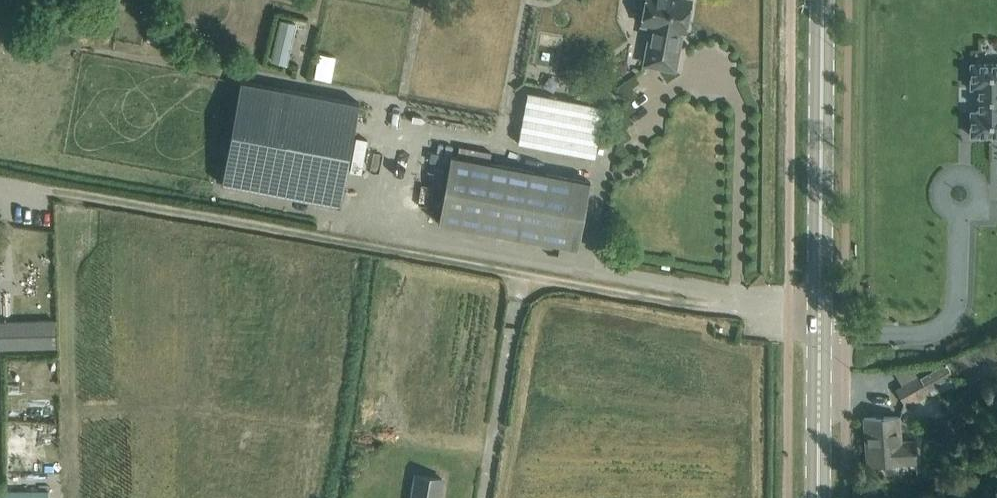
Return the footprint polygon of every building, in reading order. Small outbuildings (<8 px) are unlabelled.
[(645,63),(675,69),(680,31),(686,32),(691,0),(635,0),(636,2),(636,4),(645,6),(642,23),(652,25),(645,63)] [(289,64),(301,22),(283,17),(271,59),(289,64)] [(971,63),(971,87),(979,87),(979,111),(971,111),(971,135),(996,135),(996,63),(971,63)] [(241,80),(226,163),(222,183),(341,205),(360,102),(241,80)] [(519,143),(575,153),(595,157),(604,106),(528,92),(519,143)] [(452,155),(443,202),(439,222),(578,248),(591,181),(452,155)] [(0,321),(0,348),(54,347),(54,320),(0,321)] [(946,358),(902,383),(914,404),(958,378),(946,358)] [(900,414),(884,415),(864,417),(868,465),(917,461),(916,440),(902,441),(900,414)] [(413,466),(408,497),(443,497),(448,472),(413,466)] [(2,490),(3,497),(52,497),(52,489),(2,490)]
